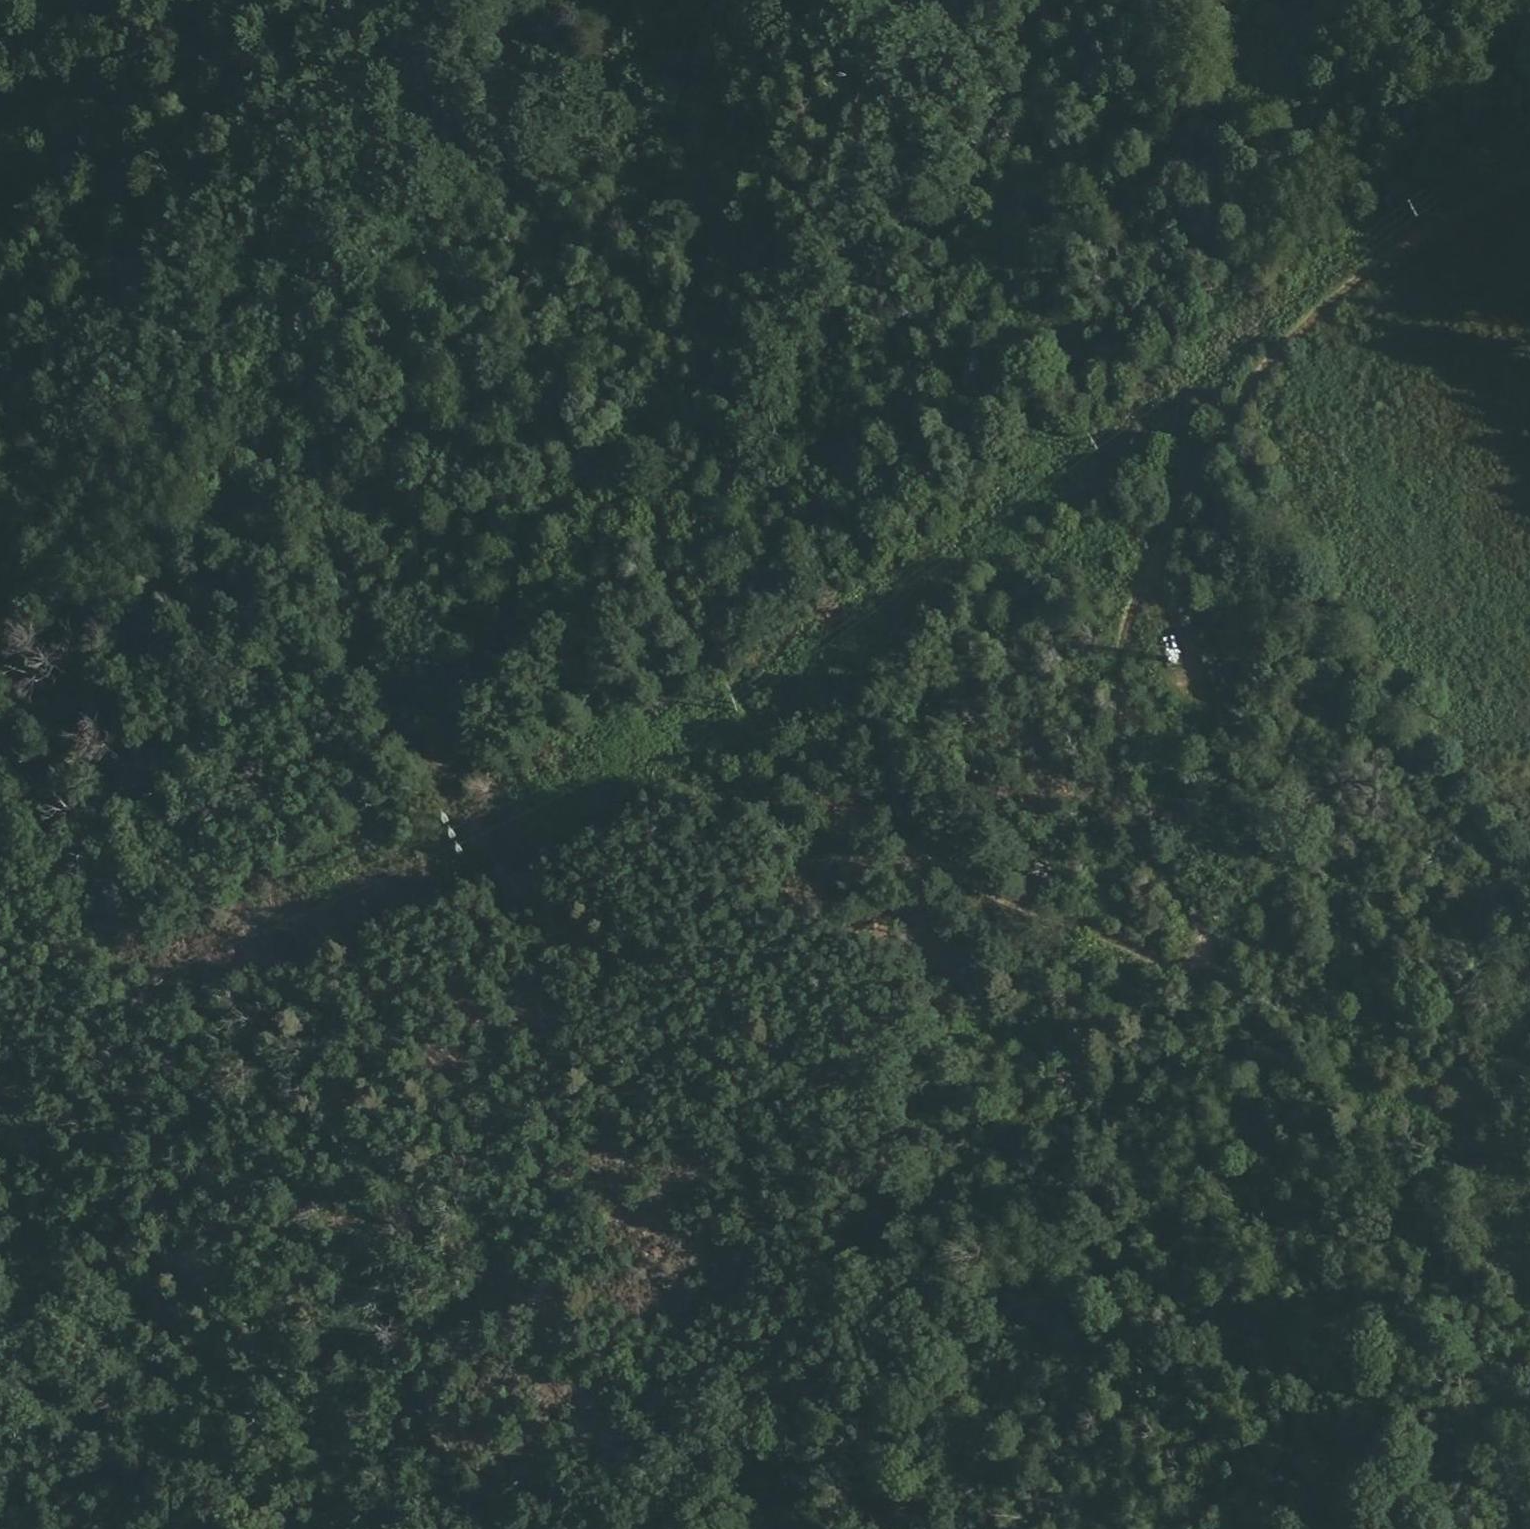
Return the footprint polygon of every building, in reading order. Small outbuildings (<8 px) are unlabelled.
[(1169,668),(1182,664),(1175,636),(1162,639),(1169,668)]
